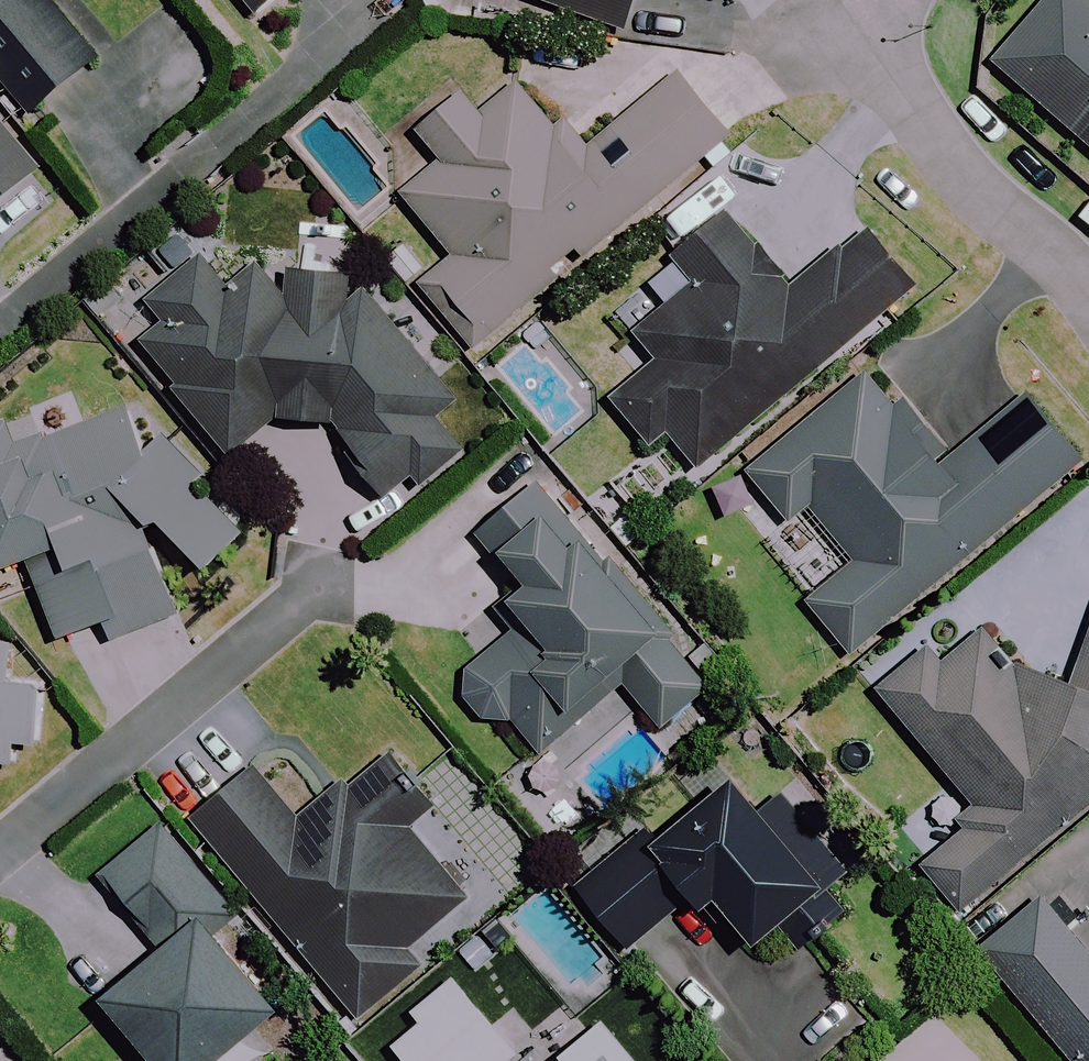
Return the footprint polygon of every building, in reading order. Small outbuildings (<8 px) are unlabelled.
[(29,116),(97,60),(47,0),(0,0),(0,82),(29,116)] [(253,15),(270,0),(240,0),(253,15)] [(620,33),(632,0),(531,0),(620,33)] [(1080,0),(1048,0),(991,65),(1088,150),(1088,8),(1080,0)] [(727,136),(675,74),(580,154),(518,80),(477,115),(458,92),(412,131),(439,164),(394,202),(443,260),(410,287),(467,355),(727,136)] [(3,242),(59,193),(0,127),(0,239),(3,242)] [(792,293),(722,210),(672,252),(698,282),(636,335),(657,360),(611,398),(649,442),(666,428),(701,469),(914,288),(866,231),(792,293)] [(338,447),(380,499),(408,477),(416,488),(464,450),(437,416),(452,404),(365,296),(357,302),(320,255),(275,292),(262,276),(232,300),(199,258),(121,321),(230,456),(275,420),(336,422),(338,447)] [(949,466),(872,372),(747,474),(792,529),(814,511),(857,563),(812,599),(853,650),(1078,466),(1026,403),(949,466)] [(241,531),(131,400),(21,453),(7,419),(0,422),(0,570),(26,559),(59,639),(112,617),(120,636),(178,611),(146,532),(158,527),(204,576),(241,531)] [(599,567),(535,487),(477,534),(523,590),(494,614),(510,633),(462,671),(531,757),(623,682),(659,726),(709,686),(607,560),(599,567)] [(935,663),(924,650),(876,691),(981,814),(918,868),(957,913),(1088,801),(1088,639),(1071,688),(1041,677),(988,618),(935,663)] [(31,743),(35,681),(17,680),(19,639),(0,639),(0,767),(12,767),(13,742),(31,743)] [(432,812),(387,758),(347,791),(342,785),(295,824),(251,770),(195,816),(360,1016),(420,967),(407,951),(466,903),(408,832),(432,812)] [(757,812),(818,892),(866,856),(806,776),(757,812)] [(818,892),(757,812),(735,783),(658,839),(649,827),(573,883),(621,949),(685,902),(697,919),(717,904),(747,944),(818,892)] [(197,921),(211,938),(232,920),(156,831),(99,879),(161,951),(197,921)] [(1039,896),(975,948),(1067,1060),(1088,1060),(1088,958),(1039,896)] [(161,951),(103,1000),(155,1060),(220,1060),(275,1014),(211,938),(197,921),(161,951)] [(453,979),(384,1036),(405,1060),(509,1060),(516,1055),(453,979)] [(602,1023),(556,1060),(634,1060),(602,1023)]
